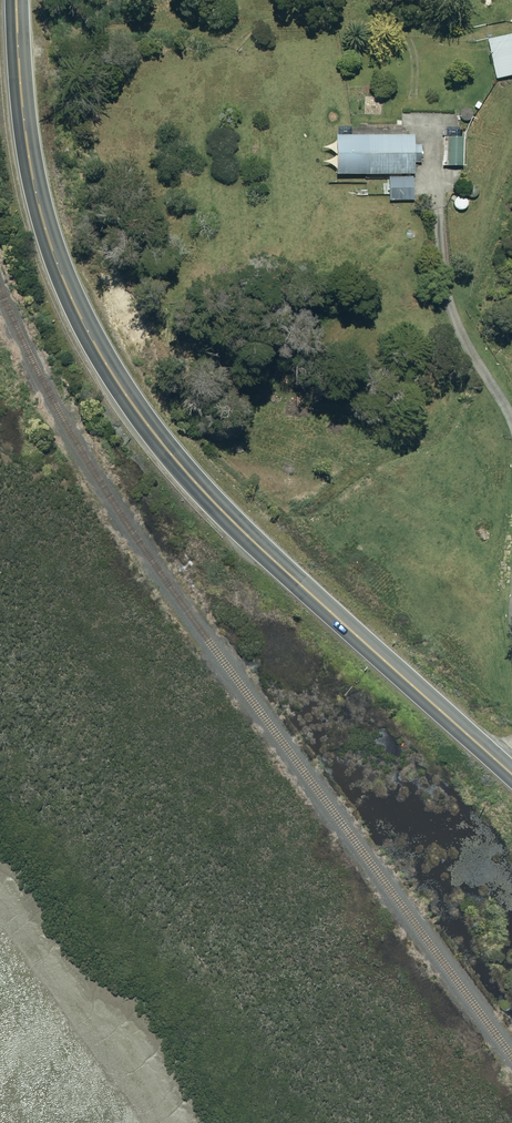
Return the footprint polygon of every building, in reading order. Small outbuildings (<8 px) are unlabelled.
[(498,79),(511,76),(511,34),(490,39),(498,79)] [(417,138),(417,135),(340,136),(340,175),(417,174),(417,172),(430,172),(430,138),(417,138)] [(445,138),(445,166),(465,166),(466,138),(445,138)] [(413,179),(389,178),(388,200),(412,201),(413,179)]
